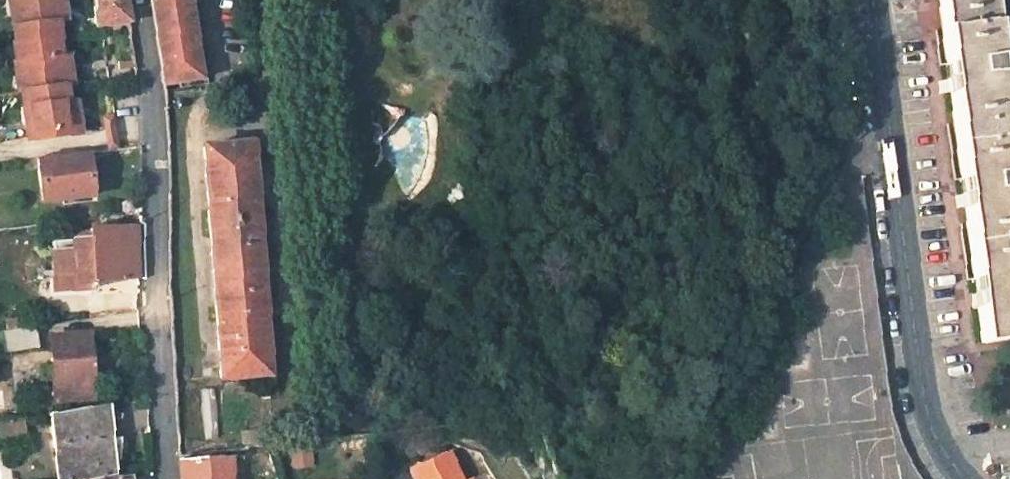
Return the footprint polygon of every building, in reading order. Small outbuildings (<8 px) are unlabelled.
[(47,0),(4,0),(10,57),(6,57),(9,90),(14,89),(16,104),(11,106),(13,123),(18,123),(19,136),(60,132),(57,101),(60,100),(58,84),(52,84),(49,53),(53,52),(52,37),(54,36),(52,19),(49,19),(47,0)] [(56,19),(54,0),(47,0),(49,19),(52,19),(56,19)] [(97,19),(128,16),(126,0),(94,0),(97,19)] [(164,83),(203,78),(191,0),(152,0),(164,83)] [(940,33),(959,189),(976,320),(979,344),(1009,340),(1009,173),(999,80),(989,0),(936,0),(940,33)] [(58,51),(53,52),(49,53),(52,84),(58,84),(61,84),(58,51)] [(67,100),(60,100),(57,101),(60,132),(70,131),(67,100)] [(207,149),(221,381),(268,378),(254,146),(207,149)] [(92,151),(41,157),(46,198),(97,193),(92,151)] [(90,246),(70,246),(71,267),(49,267),(49,291),(91,291),(91,278),(111,278),(135,278),(135,229),(90,229),(90,246)] [(91,278),(91,291),(111,291),(111,278),(91,278)] [(36,350),(34,326),(1,331),(5,355),(36,350)] [(48,333),(47,398),(69,398),(69,385),(87,386),(87,332),(48,333)] [(111,405),(53,414),(58,478),(99,478),(116,476),(111,405)] [(452,451),(414,471),(409,474),(411,478),(467,478),(452,451)] [(176,462),(179,478),(230,478),(229,456),(176,462)]
